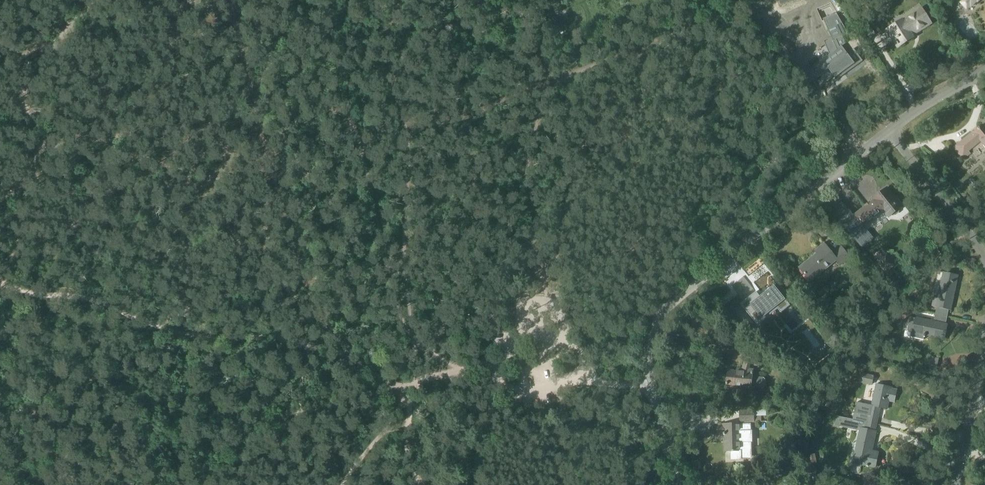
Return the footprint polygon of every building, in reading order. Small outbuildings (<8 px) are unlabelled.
[(965,0),(961,3),(966,9),(969,5),(970,6),(972,4),(974,5),(978,1),(977,0),(978,0),(964,0),(965,0)] [(931,24),(922,10),(903,22),(902,21),(887,31),(898,48),(913,38),(912,36),(931,24)] [(818,81),(821,86),(834,77),(835,78),(854,64),(855,66),(853,67),(853,68),(863,61),(854,49),(847,54),(842,46),(846,44),(843,37),(848,34),(837,13),(823,19),(831,38),(836,50),(829,55),(822,60),(823,62),(824,63),(814,71),(815,71),(816,70),(820,77),(822,78),(818,81)] [(864,30),(870,39),(876,35),(871,26),(864,30)] [(795,72),(806,87),(817,79),(811,71),(805,64),(795,72)] [(974,132),(974,133),(955,148),(963,158),(969,152),(968,150),(980,140),(984,146),(984,123),(974,132)] [(898,213),(898,210),(901,208),(886,189),(874,199),(875,200),(854,217),(856,220),(853,222),(856,226),(859,224),(862,227),(868,223),(868,220),(875,214),(878,215),(883,211),(889,218),(892,215),(895,215),(898,213)] [(833,255),(824,244),(816,251),(818,254),(799,268),(809,281),(840,258),(843,262),(849,258),(841,248),(833,255)] [(931,263),(941,255),(937,250),(927,258),(931,263)] [(877,261),(886,273),(893,268),(896,265),(887,253),(877,261)] [(896,273),(893,268),(886,273),(890,277),(896,273)] [(936,308),(935,315),(947,317),(949,310),(950,311),(958,275),(943,272),(938,298),(933,297),(932,307),(936,308)] [(756,292),(741,304),(756,322),(766,314),(767,315),(769,313),(769,312),(776,306),(781,313),(790,306),(774,285),(770,289),(771,290),(770,292),(769,291),(765,294),(766,294),(761,298),(756,292)] [(910,317),(907,331),(912,332),(911,338),(923,340),(924,337),(925,337),(925,336),(945,340),(948,325),(946,324),(947,317),(935,315),(933,322),(915,318),(910,317)] [(756,363),(758,357),(744,353),(742,359),(745,360),(742,372),(737,371),(728,371),(726,385),(752,388),(752,387),(761,388),(763,388),(764,387),(765,387),(766,386),(766,384),(766,383),(766,381),(766,380),(765,379),(764,378),(763,377),(753,376),(753,369),(749,369),(751,362),(756,363)] [(859,383),(872,386),(874,376),(861,373),(859,383)] [(852,420),(876,425),(879,408),(886,409),(888,401),(894,402),(896,391),(891,389),(891,388),(876,385),(871,409),(867,408),(866,411),(861,410),(860,414),(854,413),(852,420)] [(740,422),(761,422),(761,410),(740,410),(740,422)] [(875,468),(878,453),(871,451),(875,432),(874,431),(876,425),(852,420),(837,416),(835,426),(860,431),(855,455),(862,457),(860,465),(875,468)] [(725,435),(725,452),(731,452),(732,460),(741,460),(741,458),(750,458),(750,442),(752,442),(752,431),(750,431),(750,424),(723,424),(723,426),(717,426),(717,433),(724,433),(724,435),(725,435)] [(816,454),(808,455),(809,464),(817,463),(816,454)]
